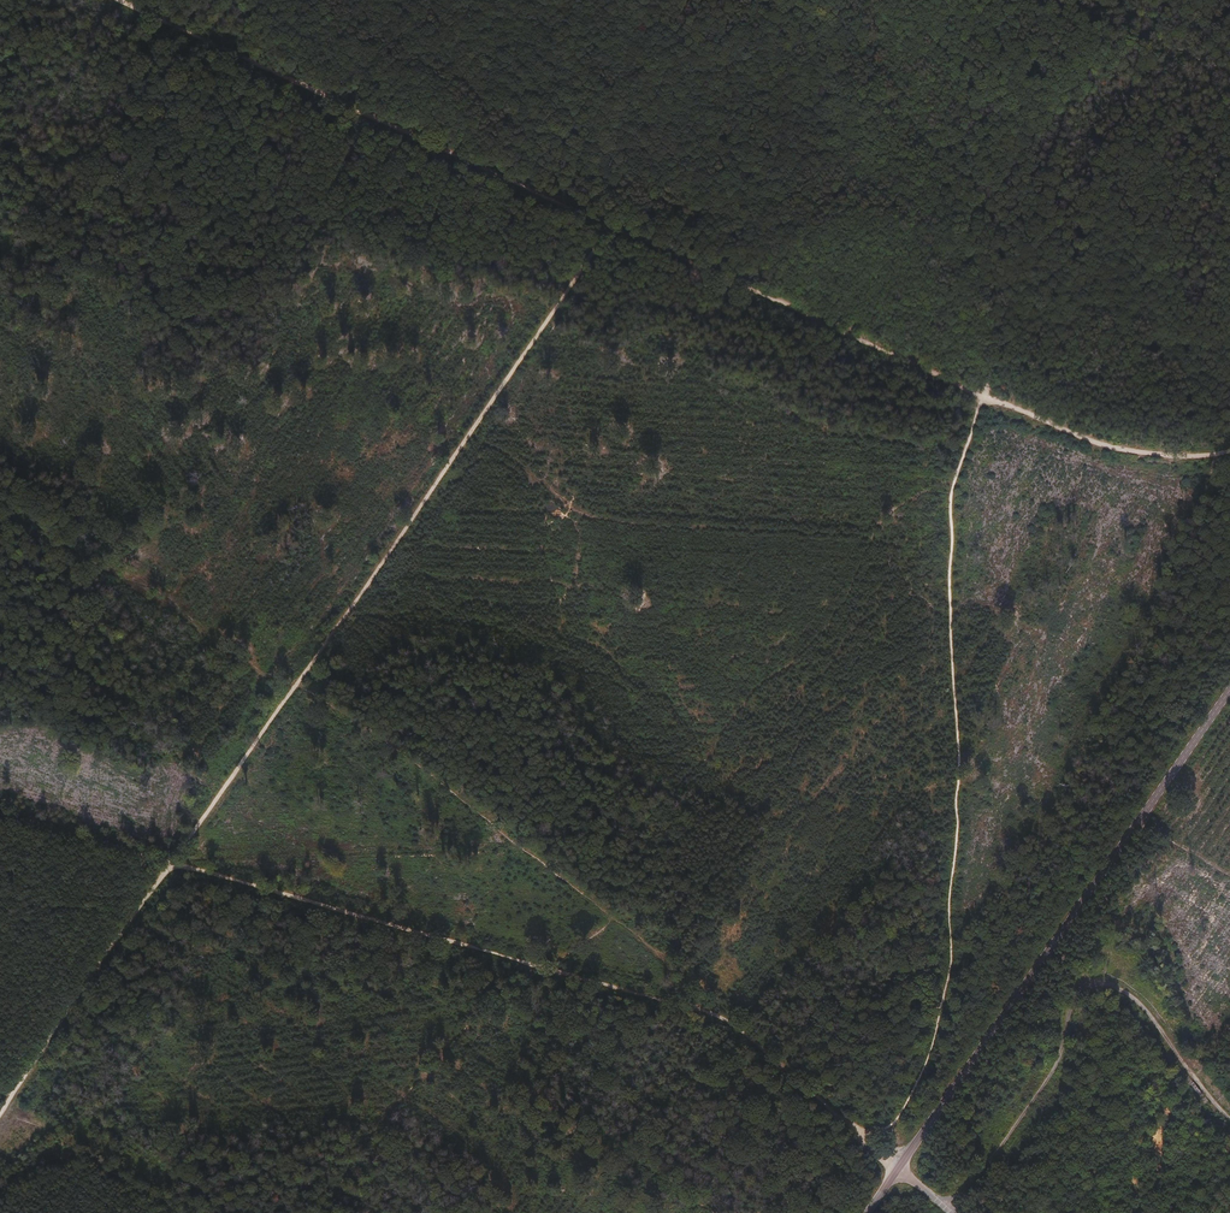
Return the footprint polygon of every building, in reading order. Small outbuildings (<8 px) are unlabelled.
[(911,1054),(917,1056),(920,1050),(914,1048),(911,1054)]
